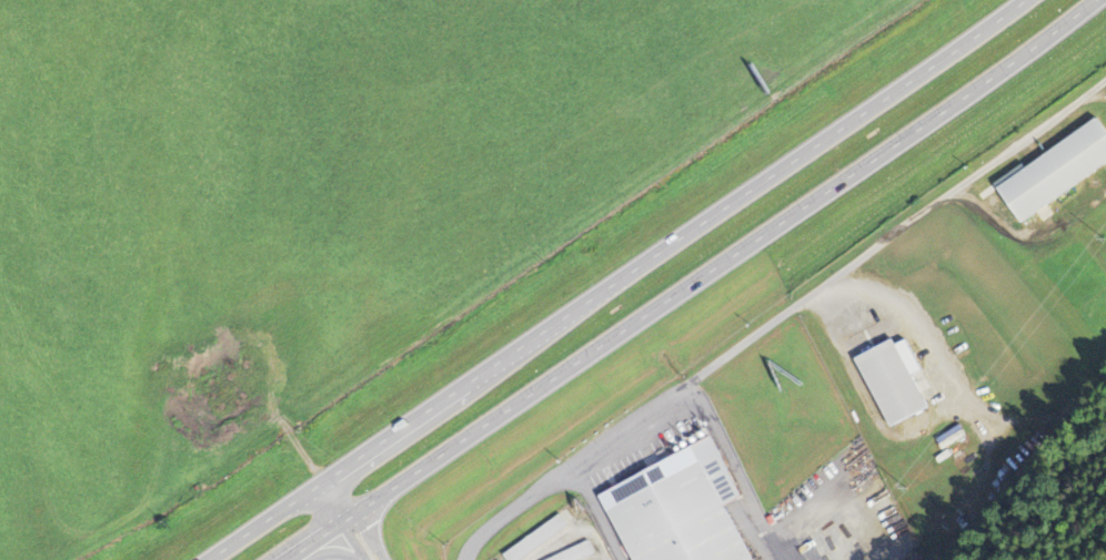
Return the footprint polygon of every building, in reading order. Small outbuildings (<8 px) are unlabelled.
[(1105,170),(1105,121),(1104,118),(1003,186),(1028,223),(1105,170)] [(934,410),(919,376),(927,373),(912,341),(901,346),(899,341),(861,359),(893,429),(934,410)] [(734,505),(745,500),(718,441),(604,493),(634,559),(758,559),(734,505)] [(566,518),(505,554),(509,559),(527,559),(574,533),(566,518)] [(593,543),(553,559),(591,559),(599,557),(593,543)]
